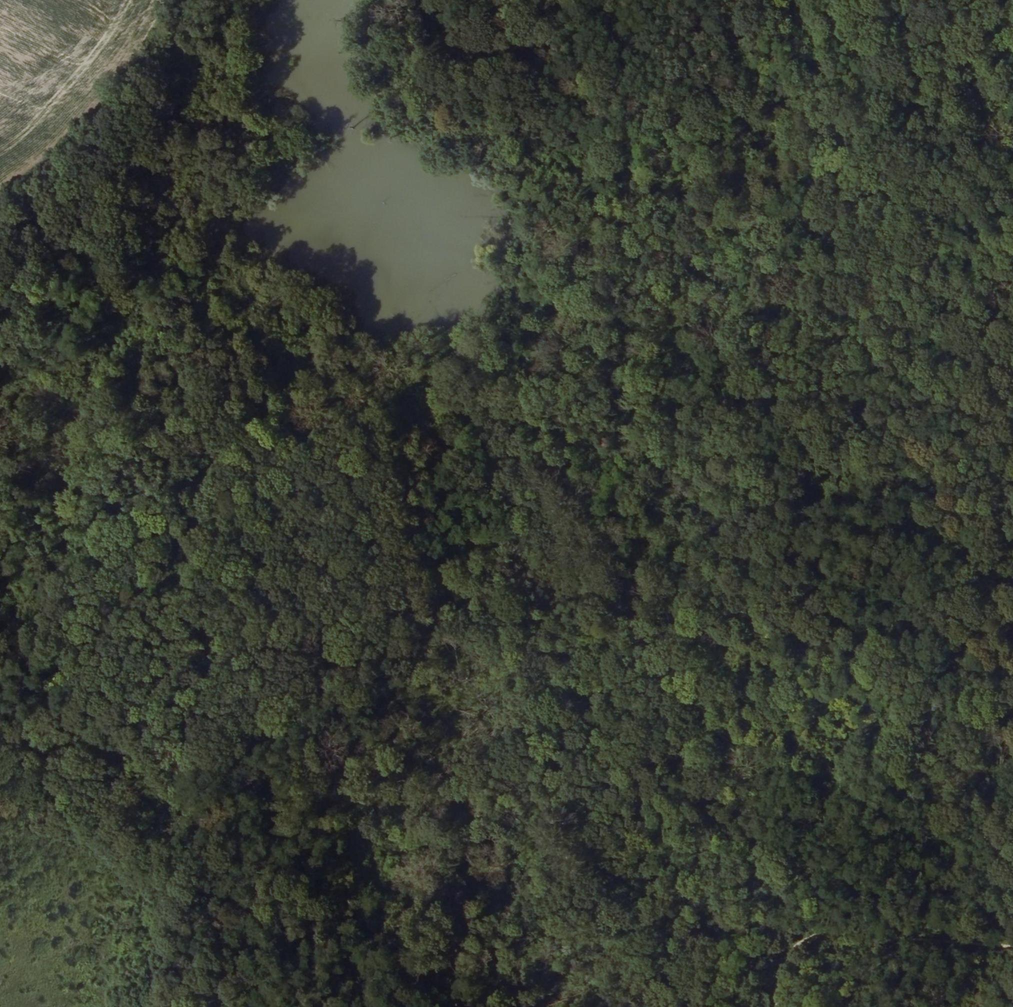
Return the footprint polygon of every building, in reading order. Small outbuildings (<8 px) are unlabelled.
[(961,317),(968,305),(960,300),(953,311),(961,317)] [(801,724),(800,716),(793,718),(795,725),(801,724)]
